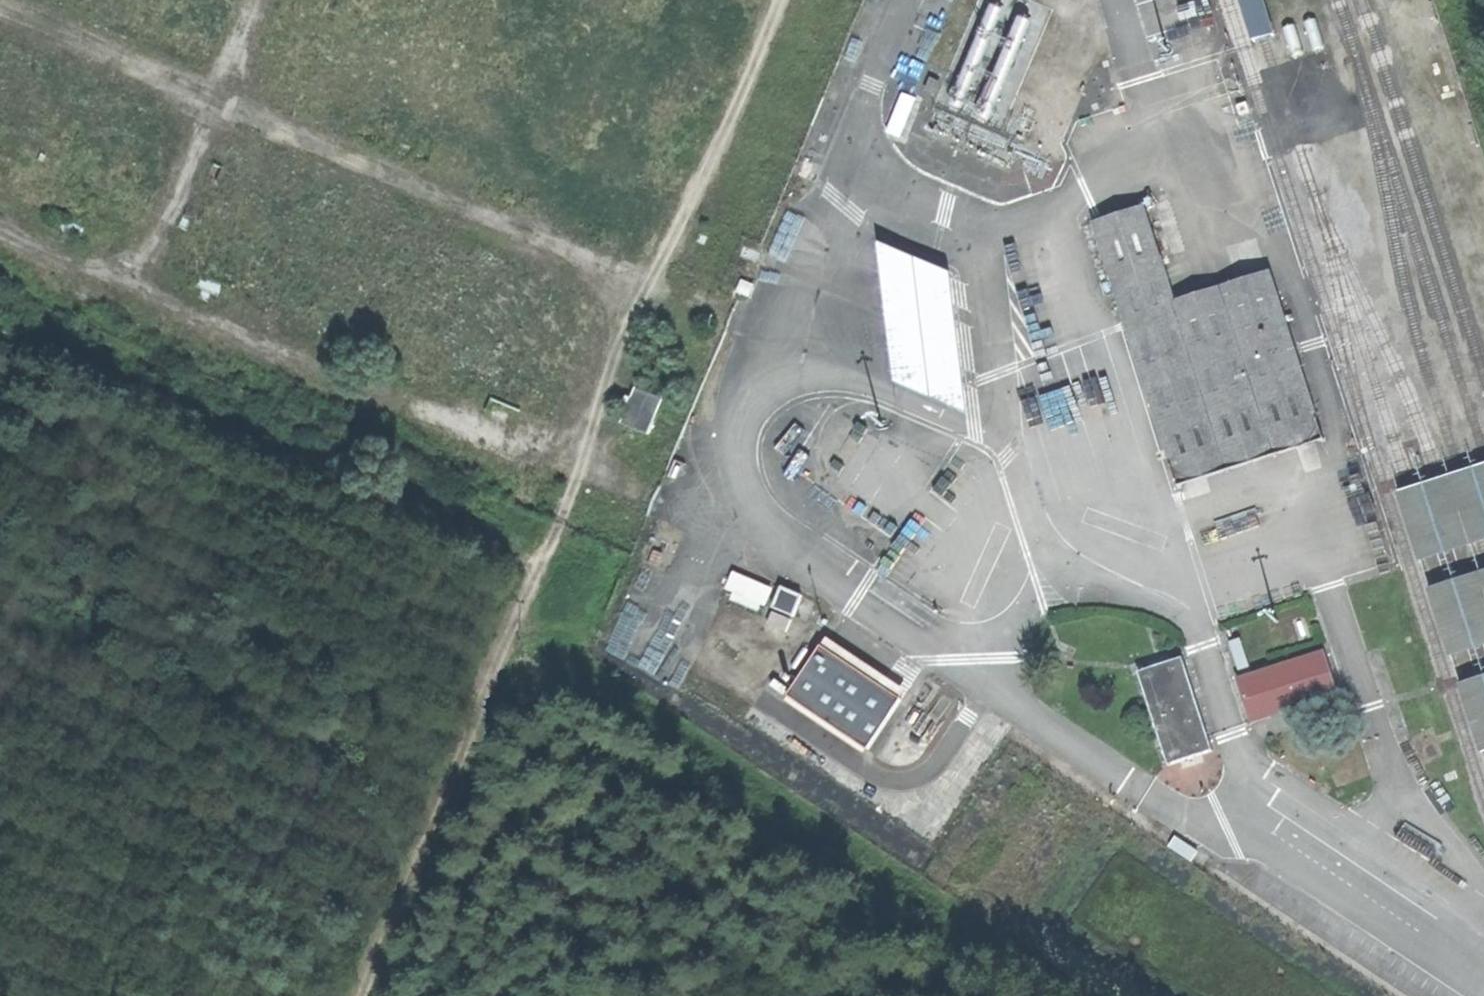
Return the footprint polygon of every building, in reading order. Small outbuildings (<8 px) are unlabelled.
[(959,100),(1003,117),(1044,13),(1010,0),(999,0),(959,100)] [(1190,10),(1206,0),(1184,0),(1190,10)] [(1275,34),(1264,0),(1238,0),(1252,42),(1263,38),(1275,34)] [(907,137),(921,98),(906,93),(892,132),(907,137)] [(1178,487),(1324,440),(1269,270),(1176,301),(1144,205),(1091,222),(1178,487)] [(979,410),(965,270),(891,239),(904,379),(979,410)] [(626,424),(656,433),(667,393),(637,385),(626,424)] [(770,611),(772,605),(799,614),(806,594),(738,570),(728,596),(770,611)] [(867,751),(902,700),(820,644),(785,696),(867,751)] [(1324,651),(1233,680),(1247,722),(1337,694),(1324,651)] [(1213,749),(1183,652),(1139,666),(1169,763),(1213,749)]
